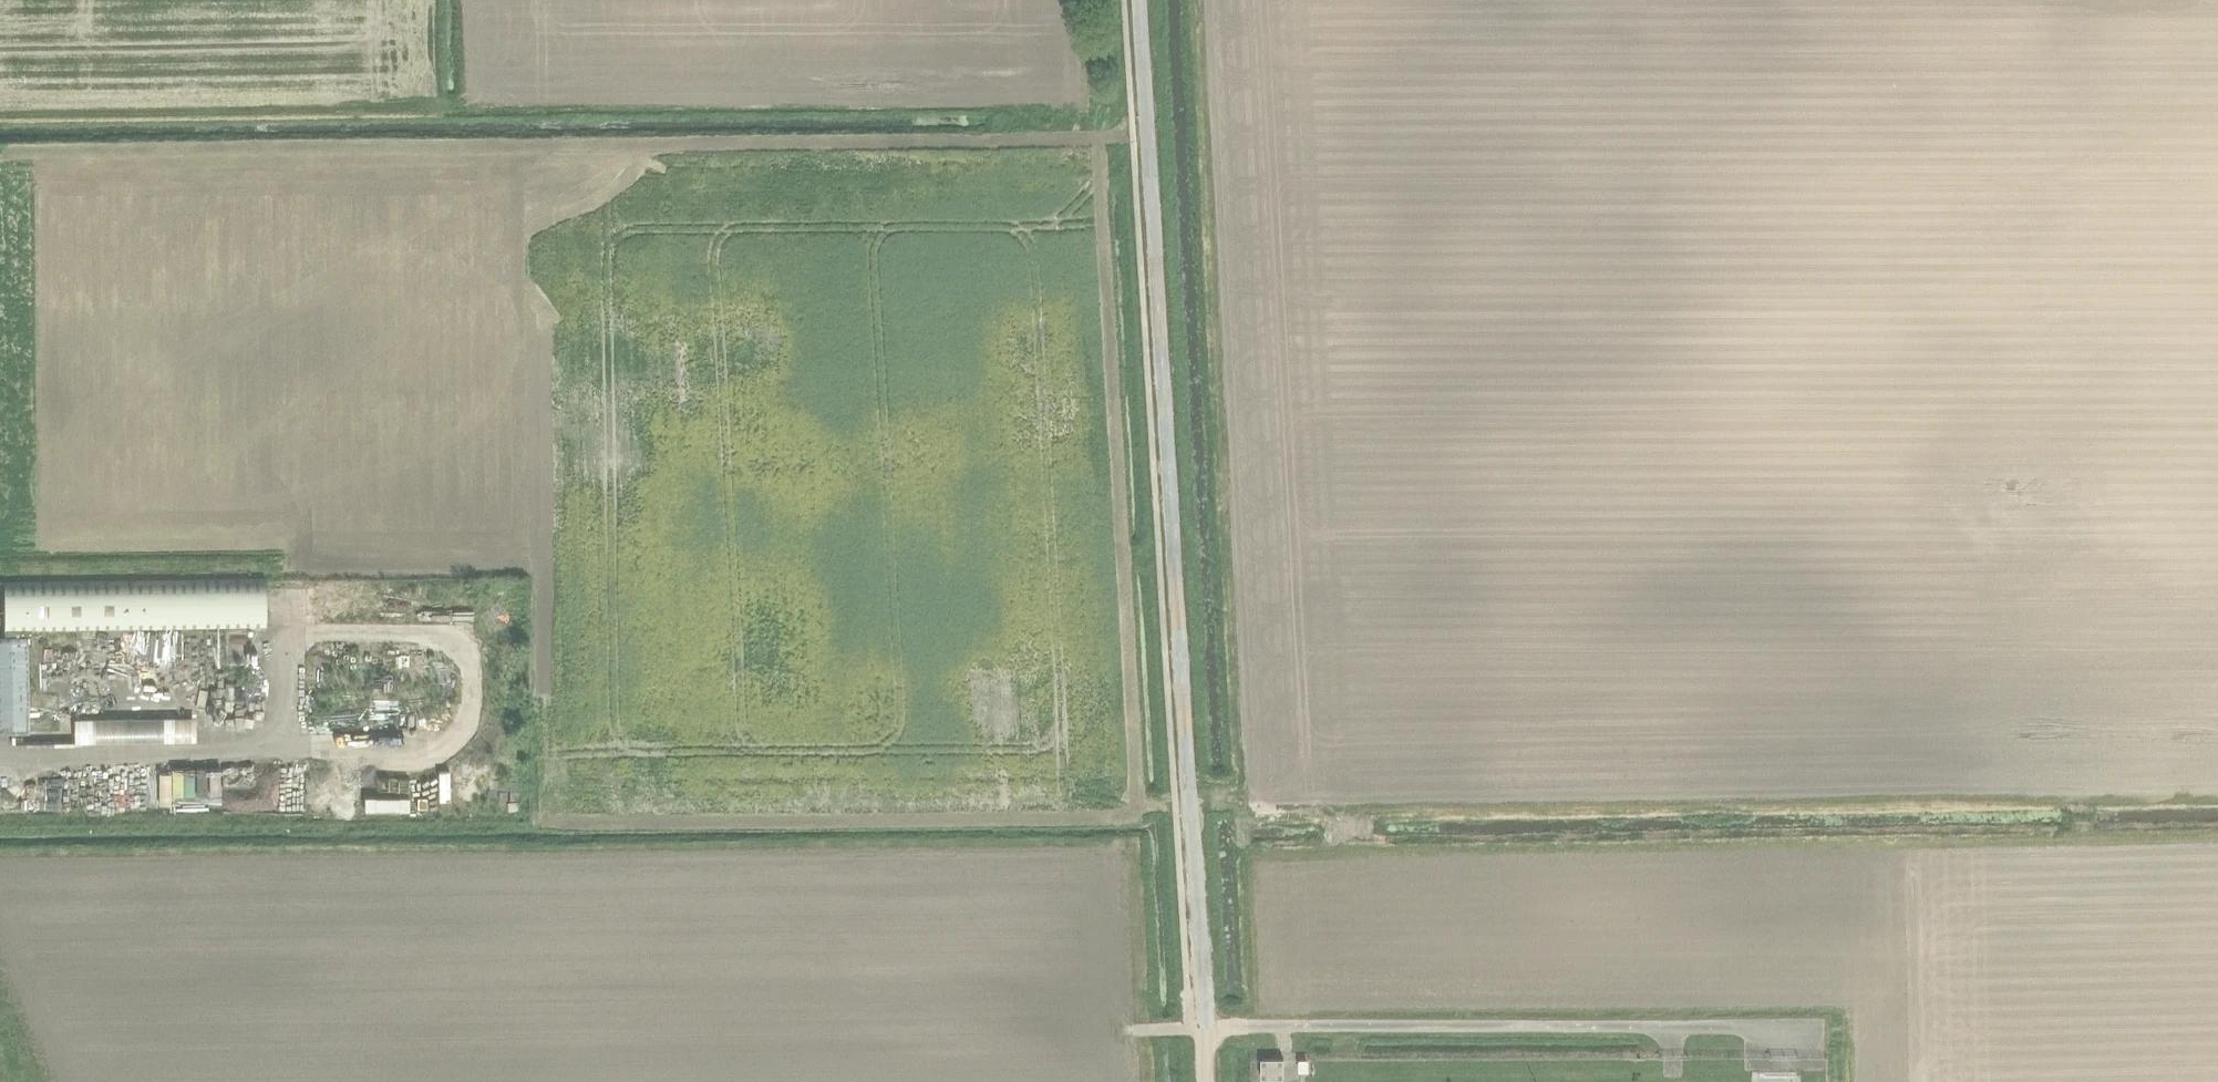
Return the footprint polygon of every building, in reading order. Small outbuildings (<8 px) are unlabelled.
[(32,632),(266,629),(266,579),(4,582),(5,640),(0,640),(1,731),(25,730),(23,646),(32,646),(32,632)] [(83,741),(192,739),(191,715),(83,717),(83,741)] [(222,765),(178,767),(179,792),(223,790),(222,765)] [(1261,1079),(1284,1079),(1283,1059),(1261,1060),(1261,1079)]
